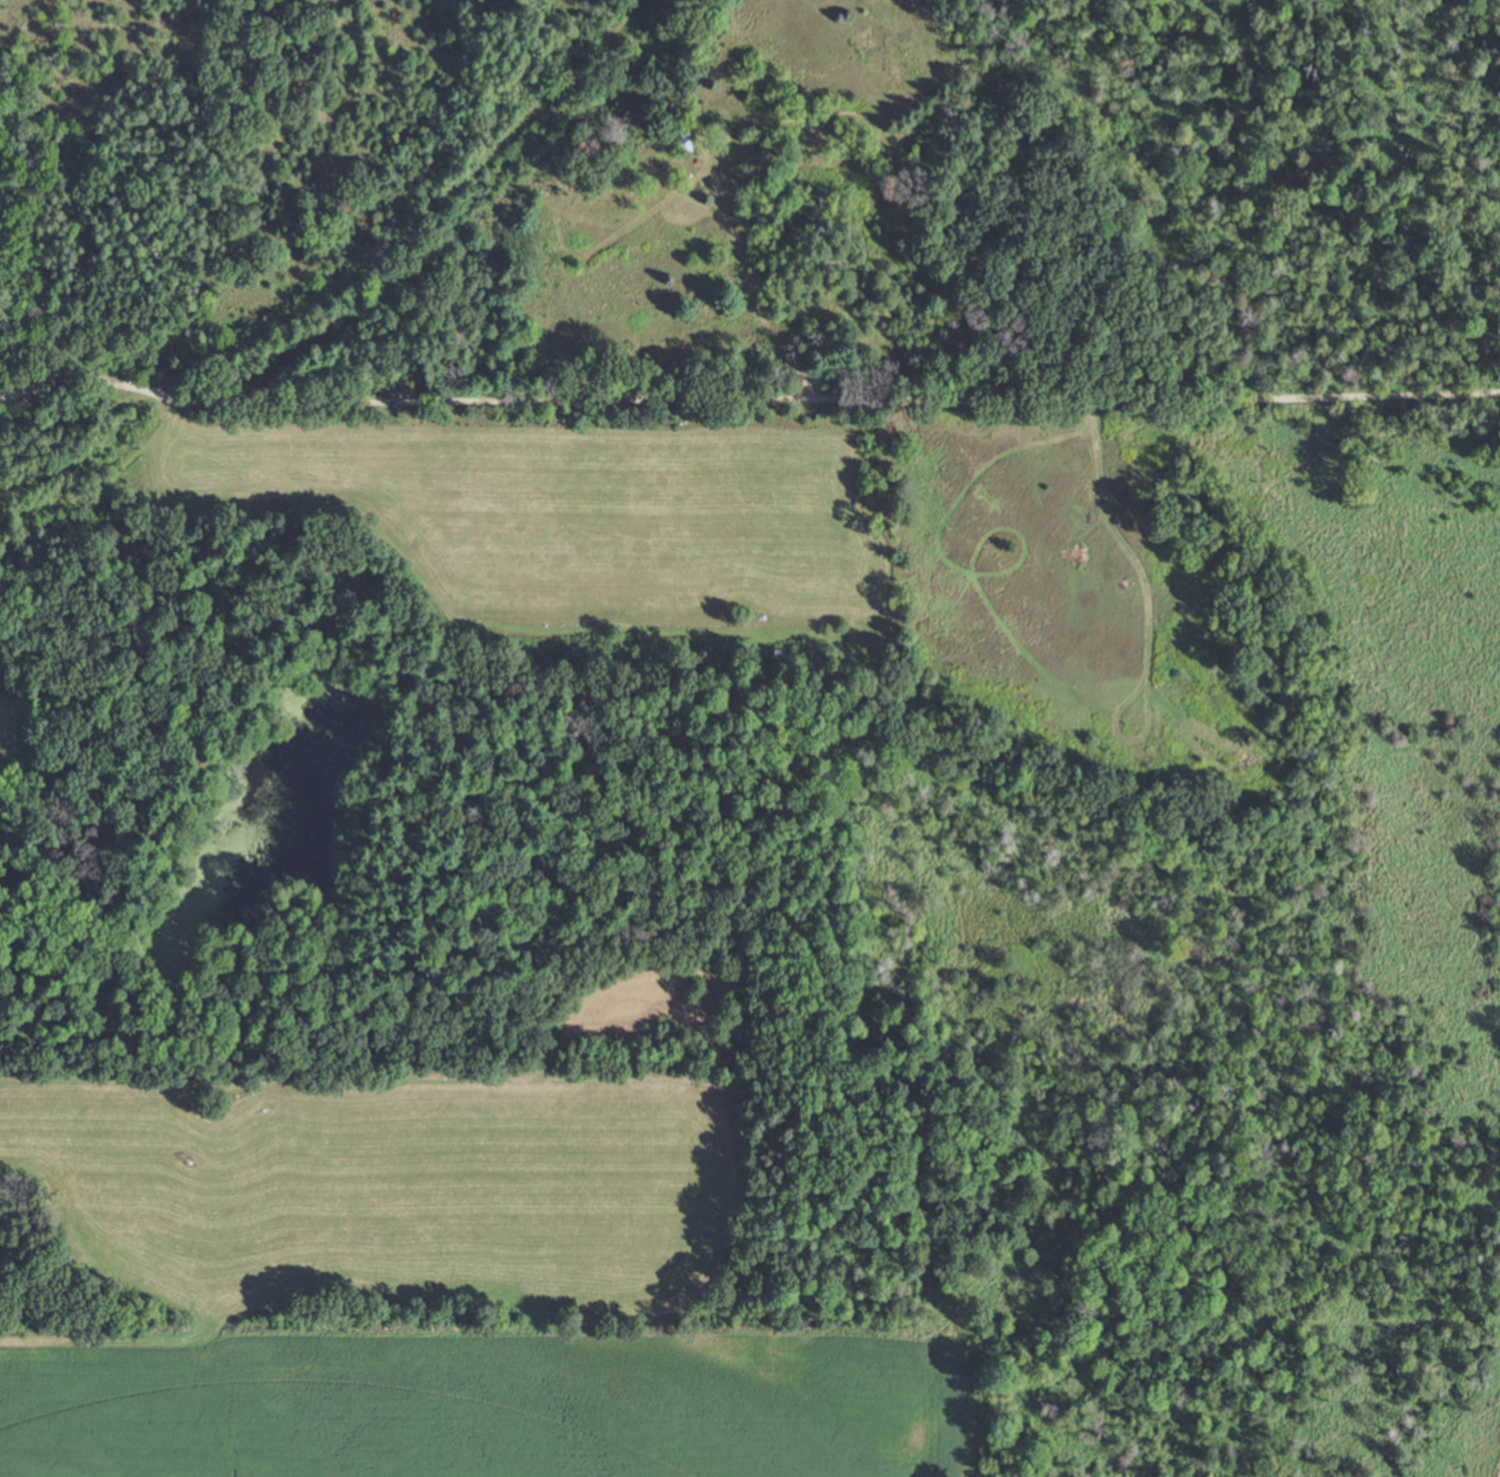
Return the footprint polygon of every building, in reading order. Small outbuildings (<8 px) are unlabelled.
[(692,151),(686,131),(672,135),(678,155),(692,151)]
